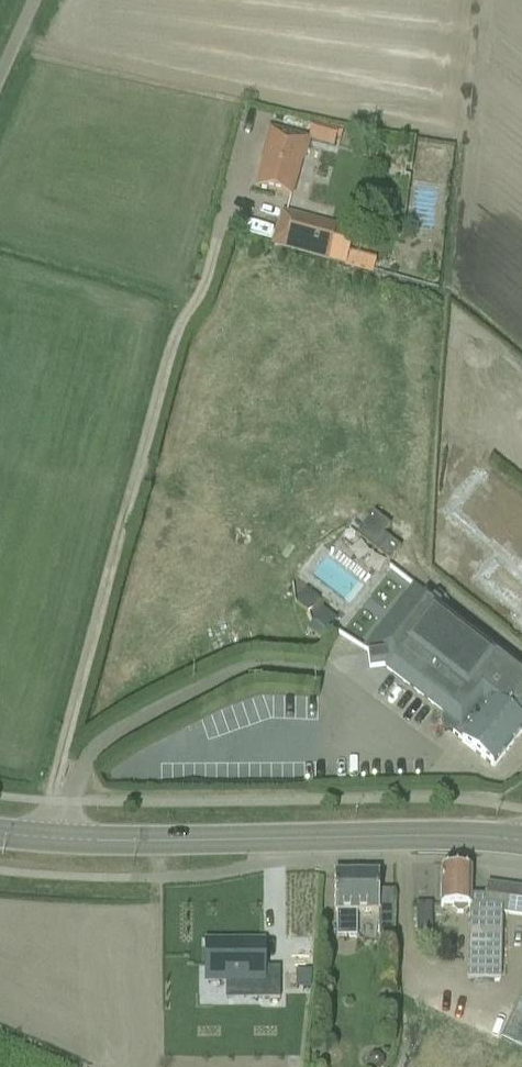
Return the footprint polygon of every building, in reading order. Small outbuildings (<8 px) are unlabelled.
[(342,132),(313,124),(309,139),(310,139),(309,143),(332,149),(335,140),(340,141),(342,132)] [(309,139),(267,128),(258,162),(260,162),(253,190),(291,200),(301,164),(303,164),(309,143),(310,139),(309,139)] [(271,247),(344,266),(351,240),(335,236),(337,227),(283,212),(279,229),(276,228),(271,247)] [(443,497),(442,523),(452,524),(453,497),(443,497)] [(389,528),(373,515),(355,537),(388,563),(400,550),(382,536),(389,528)] [(521,732),(521,725),(521,724),(521,723),(521,672),(424,595),(383,648),(383,651),(367,653),(369,669),(387,667),(387,669),(385,669),(386,670),(390,673),(386,679),(394,685),(398,680),(445,717),(441,722),(448,728),(452,722),(458,727),(452,735),(462,742),(461,744),(493,769),(521,732)] [(440,908),(450,908),(456,914),(462,914),(467,908),(468,908),(470,897),(470,871),(440,870),(440,892),(440,908)] [(333,913),(337,913),(337,938),(356,938),(356,912),(377,912),(377,897),(378,875),(333,875),(333,913)] [(521,915),(521,891),(487,886),(484,898),(470,897),(468,908),(466,979),(499,980),(502,912),(521,915)] [(424,909),(425,939),(441,939),(440,909),(424,909)] [(377,917),(377,945),(393,945),(393,917),(377,917)] [(213,936),(207,976),(265,985),(262,1002),(280,1004),(284,973),(267,971),(271,945),(213,936)] [(214,985),(206,994),(214,1002),(223,992),(214,985)] [(500,1040),(437,1011),(412,1066),(521,1066),(521,991),(500,1040)] [(366,1061),(366,1066),(381,1066),(382,1066),(381,1060),(377,1056),(370,1056),(366,1061)]
